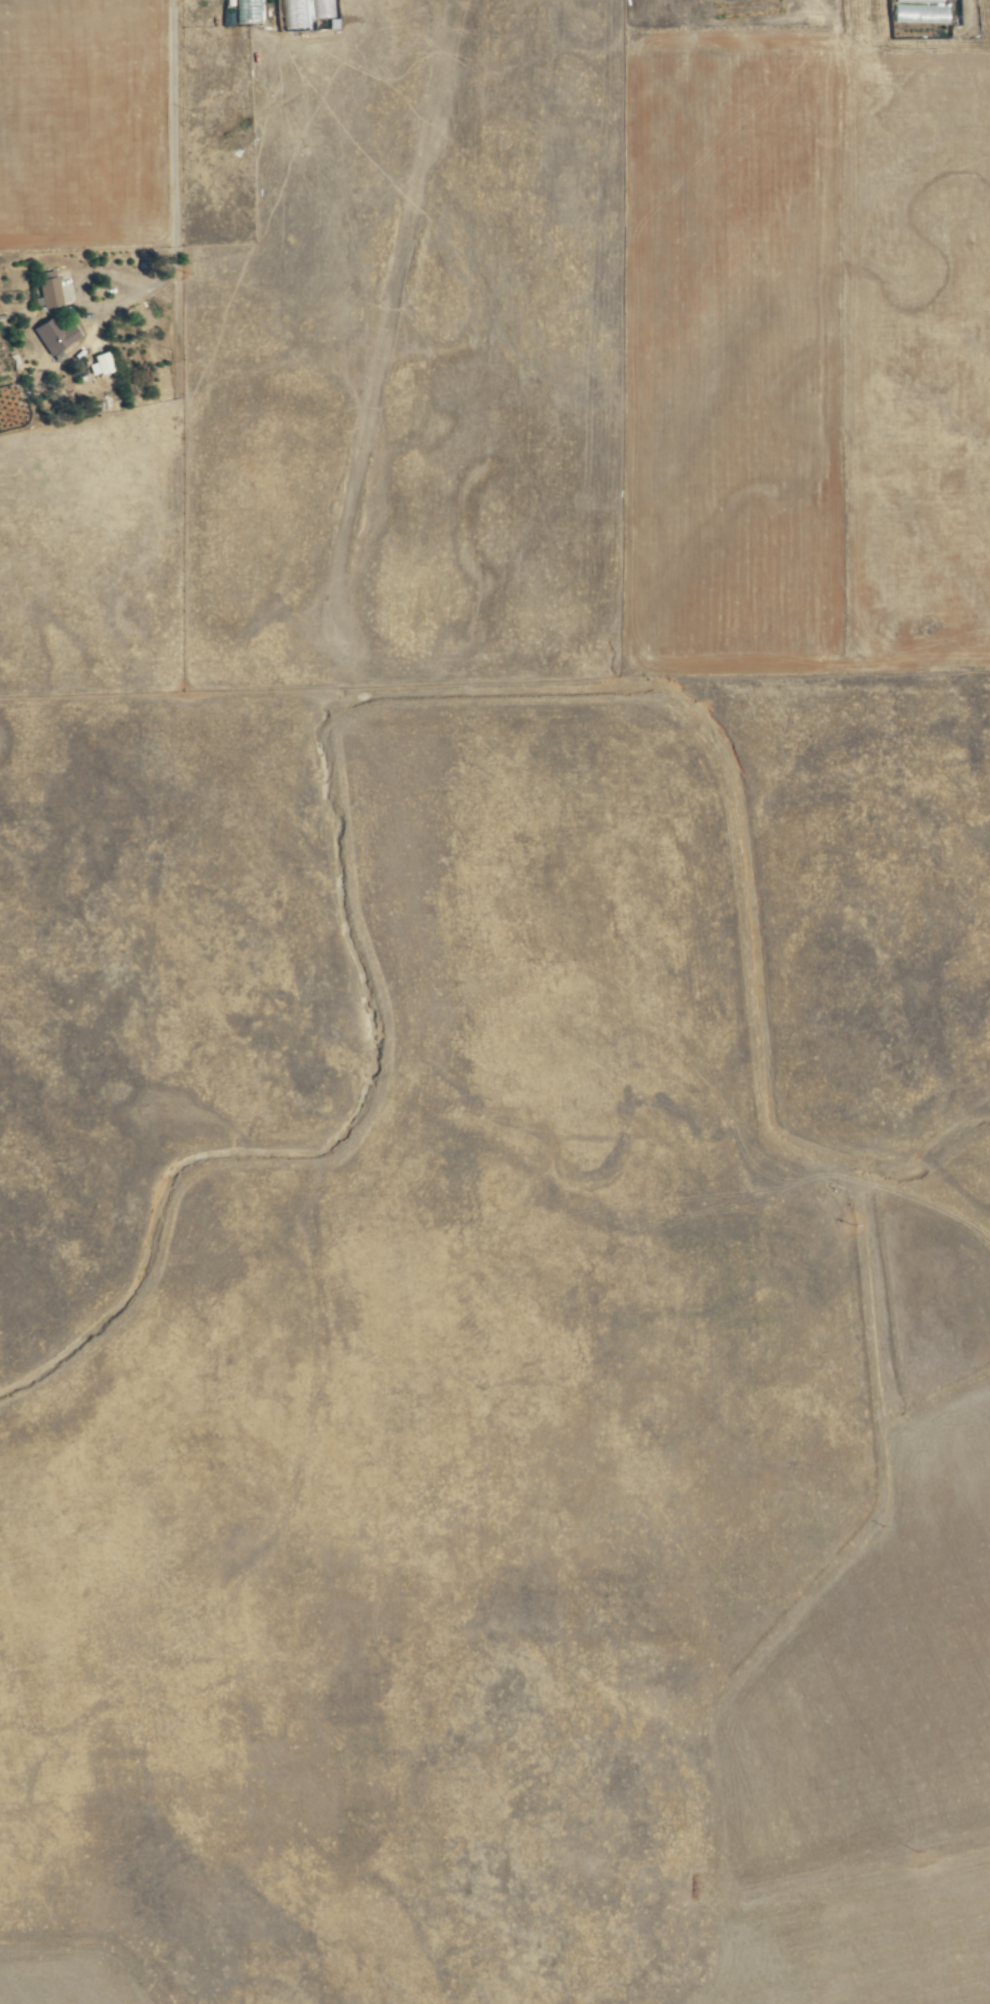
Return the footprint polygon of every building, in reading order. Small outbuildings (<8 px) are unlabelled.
[(33,330),(51,358),(80,340),(67,319),(58,325),(54,317),(33,330)]
